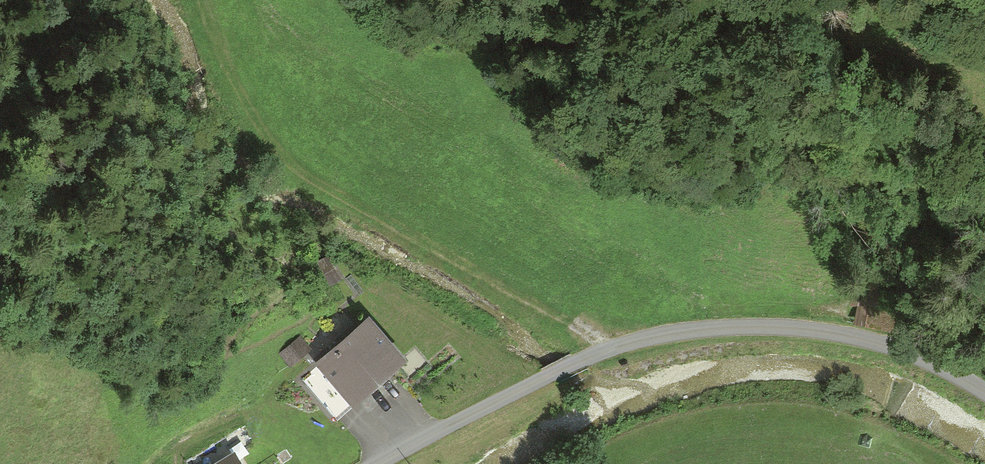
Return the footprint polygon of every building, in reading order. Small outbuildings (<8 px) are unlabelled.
[(408,360),(369,316),(314,364),(316,367),(302,379),(336,418),(352,404),(354,407),(408,360)] [(312,351),(299,336),(278,354),(291,369),(312,351)] [(235,455),(221,463),(241,463),(235,455)]
